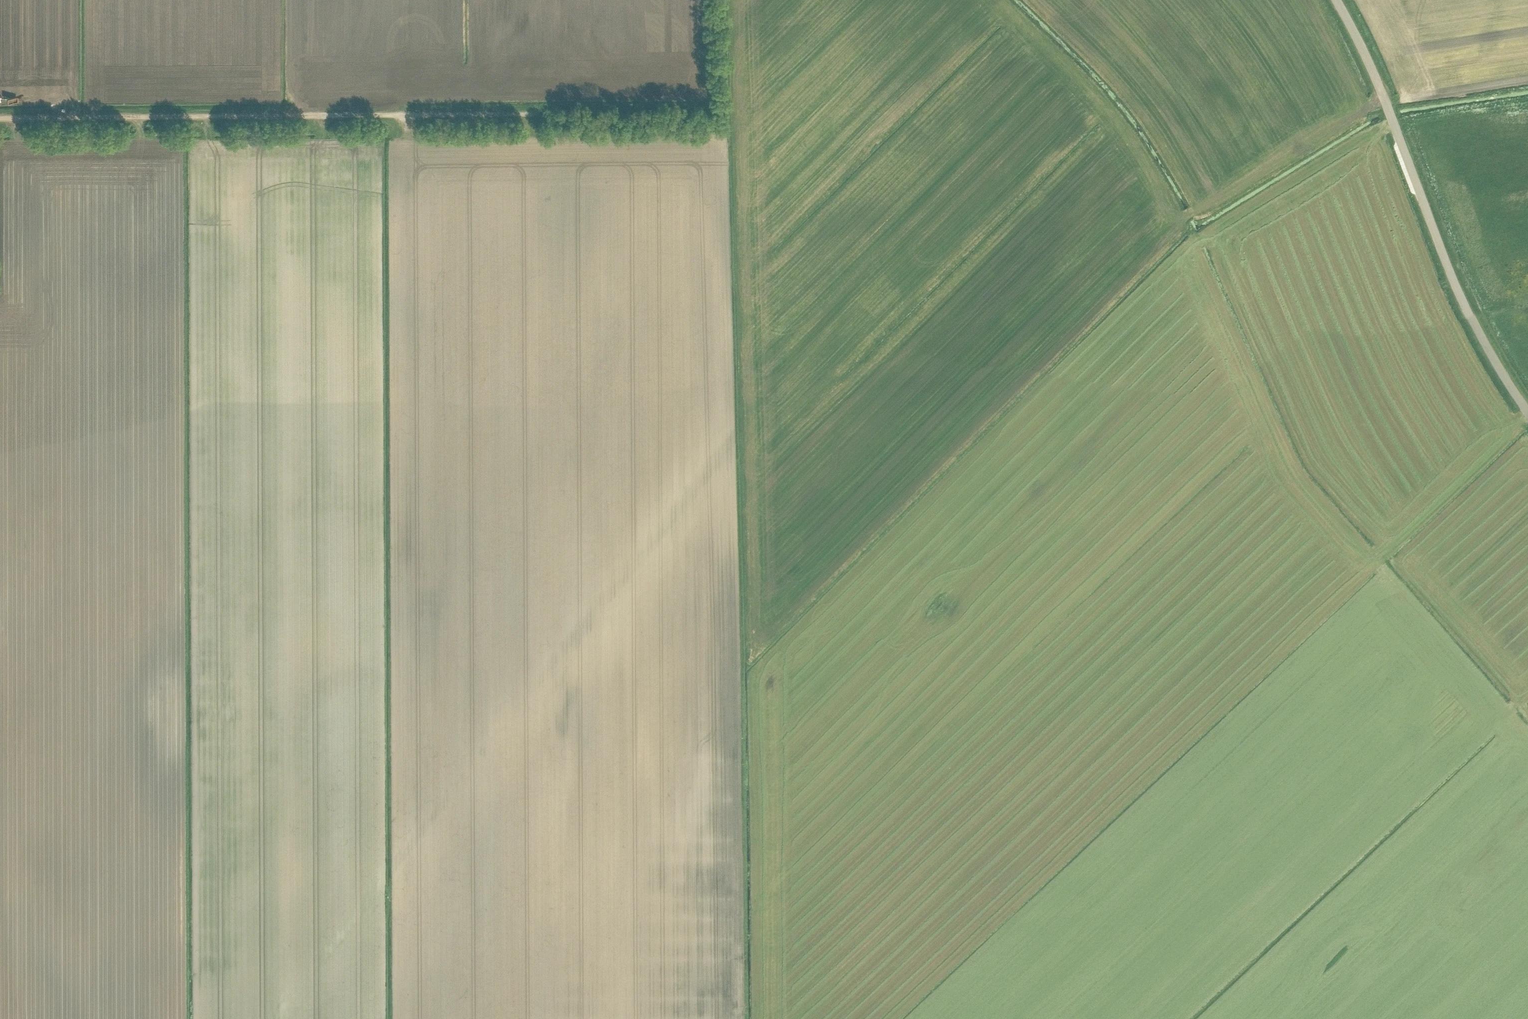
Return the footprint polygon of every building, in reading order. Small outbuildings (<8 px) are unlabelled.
[(709,68),(700,69),(701,91),(710,91),(709,68)]
